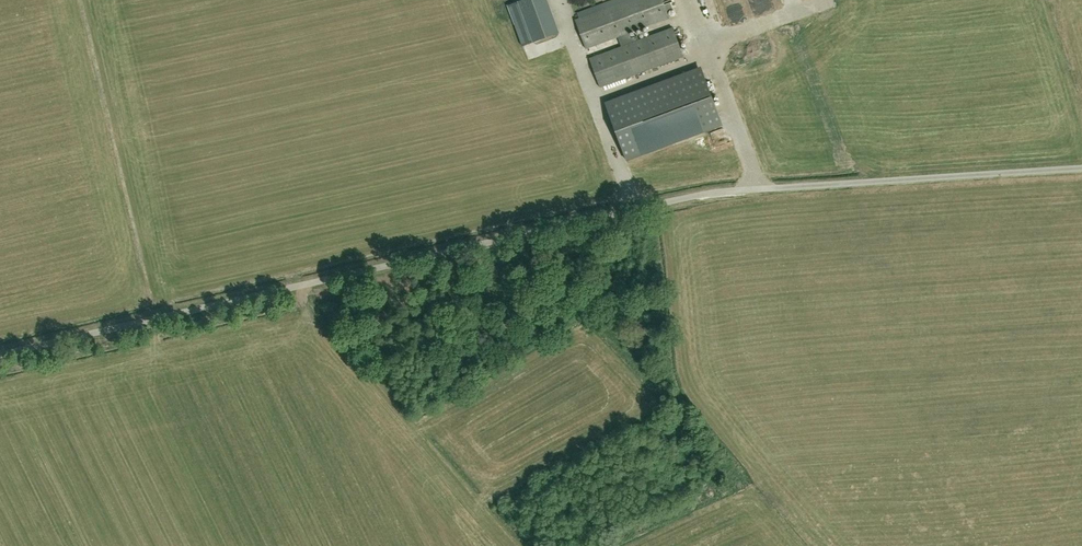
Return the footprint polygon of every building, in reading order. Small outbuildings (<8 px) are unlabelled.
[(559,33),(547,0),(522,0),(518,1),(533,43),(559,33)] [(684,56),(673,28),(639,40),(637,36),(631,38),(629,33),(669,18),(663,0),(629,0),(575,20),(586,49),(618,37),(621,47),(589,59),(600,87),(684,56)] [(722,125),(700,67),(605,102),(627,160),(722,125)]
